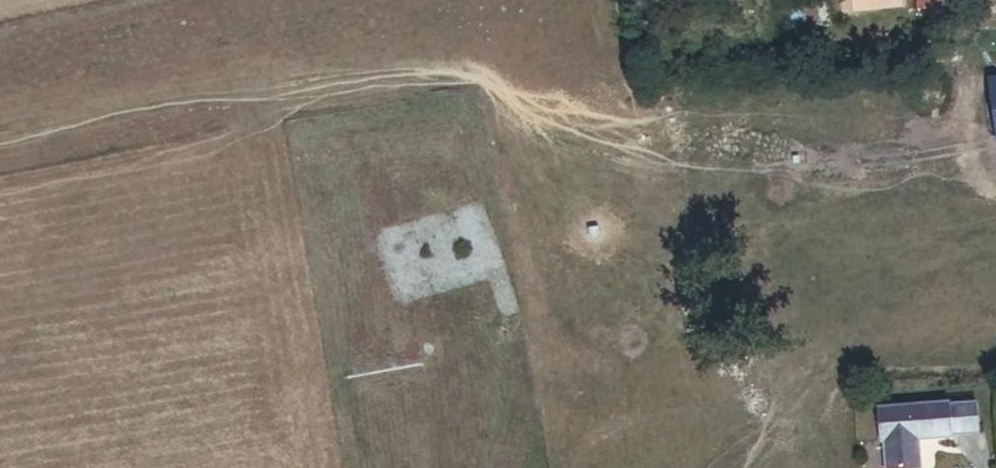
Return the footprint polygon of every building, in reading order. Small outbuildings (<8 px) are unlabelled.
[(980,433),(978,407),(954,409),(954,406),(884,412),(886,443),(890,443),(892,467),(923,467),(921,441),(956,438),(956,435),(980,433)]
